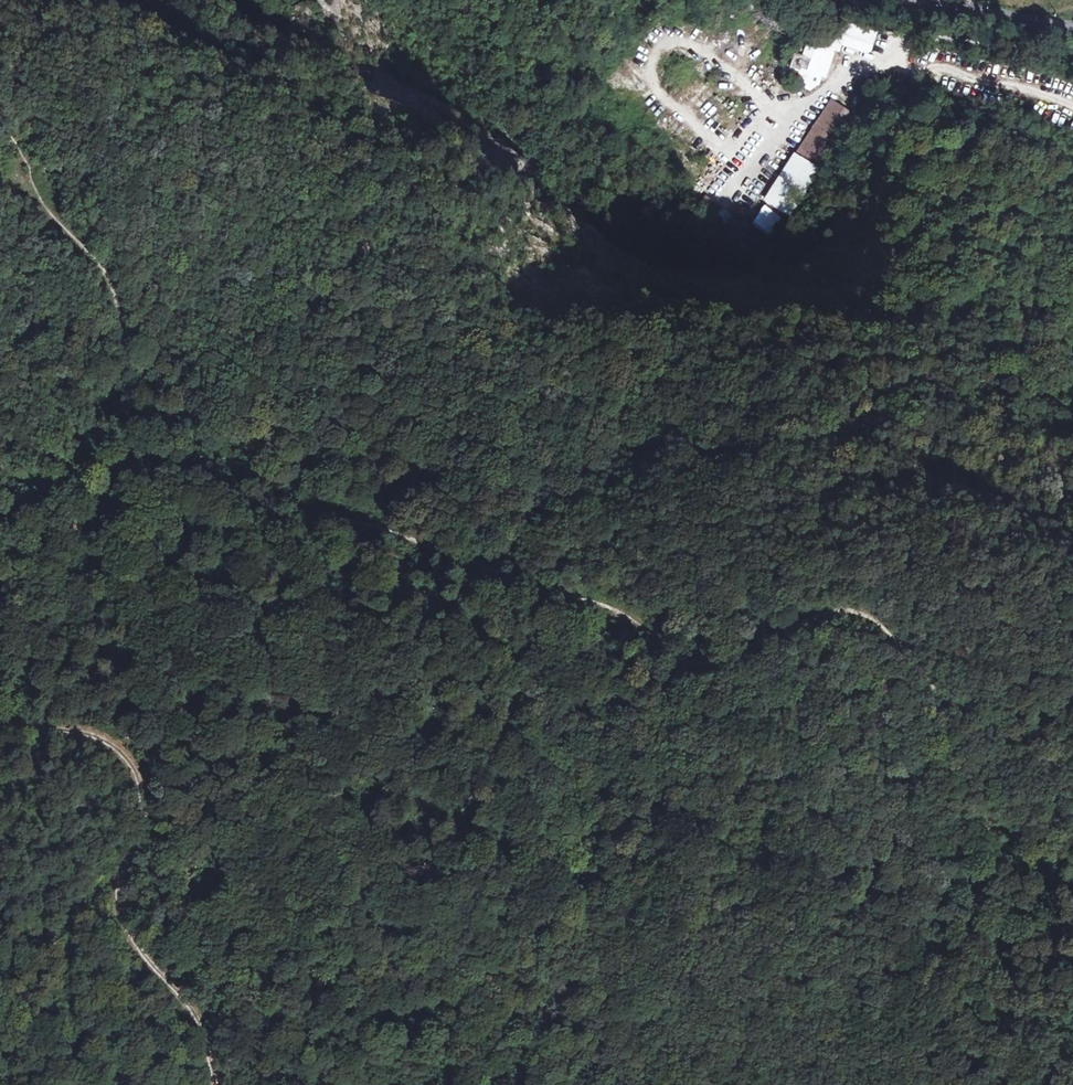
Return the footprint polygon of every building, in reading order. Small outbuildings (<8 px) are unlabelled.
[(860,39),(827,27),(823,36),(857,49),(860,39)] [(784,49),(780,62),(790,66),(790,64),(810,71),(818,47),(799,40),(795,53),(784,49)] [(806,167),(841,117),(817,100),(782,151),(806,167)] [(770,235),(781,216),(764,206),(753,225),(770,235)]
